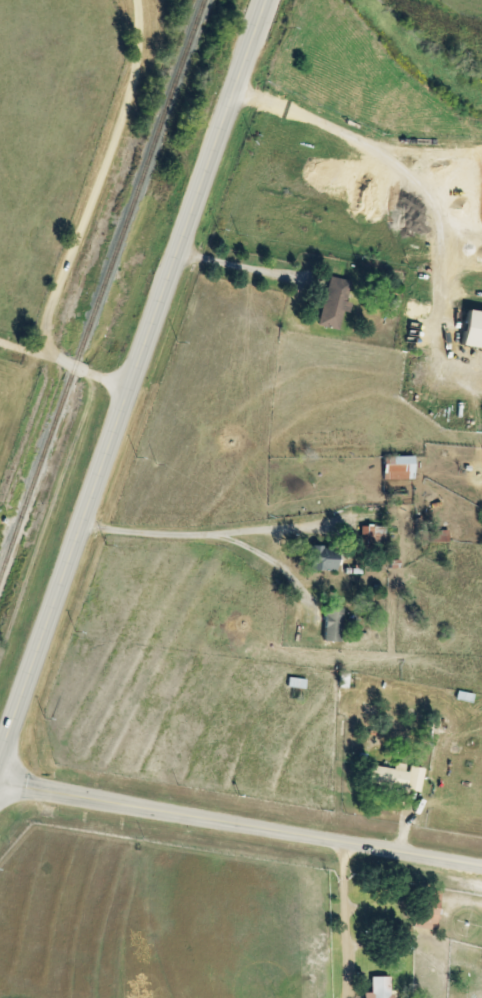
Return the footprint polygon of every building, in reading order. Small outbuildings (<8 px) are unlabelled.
[(317,325),(339,331),(347,302),(344,302),(350,281),(329,276),(317,325)] [(464,309),(458,345),(481,349),(481,312),(464,309)] [(382,457),(382,480),(412,479),(412,456),(382,457)] [(360,525),(359,542),(384,543),(385,527),(360,525)] [(308,570),(335,570),(335,547),(309,547),(308,570)] [(340,608),(322,607),(322,641),(339,641),(340,608)] [(420,792),(425,767),(410,763),(408,788),(420,792)] [(390,977),(369,977),(370,993),(362,993),(362,997),(390,997),(390,977)]
